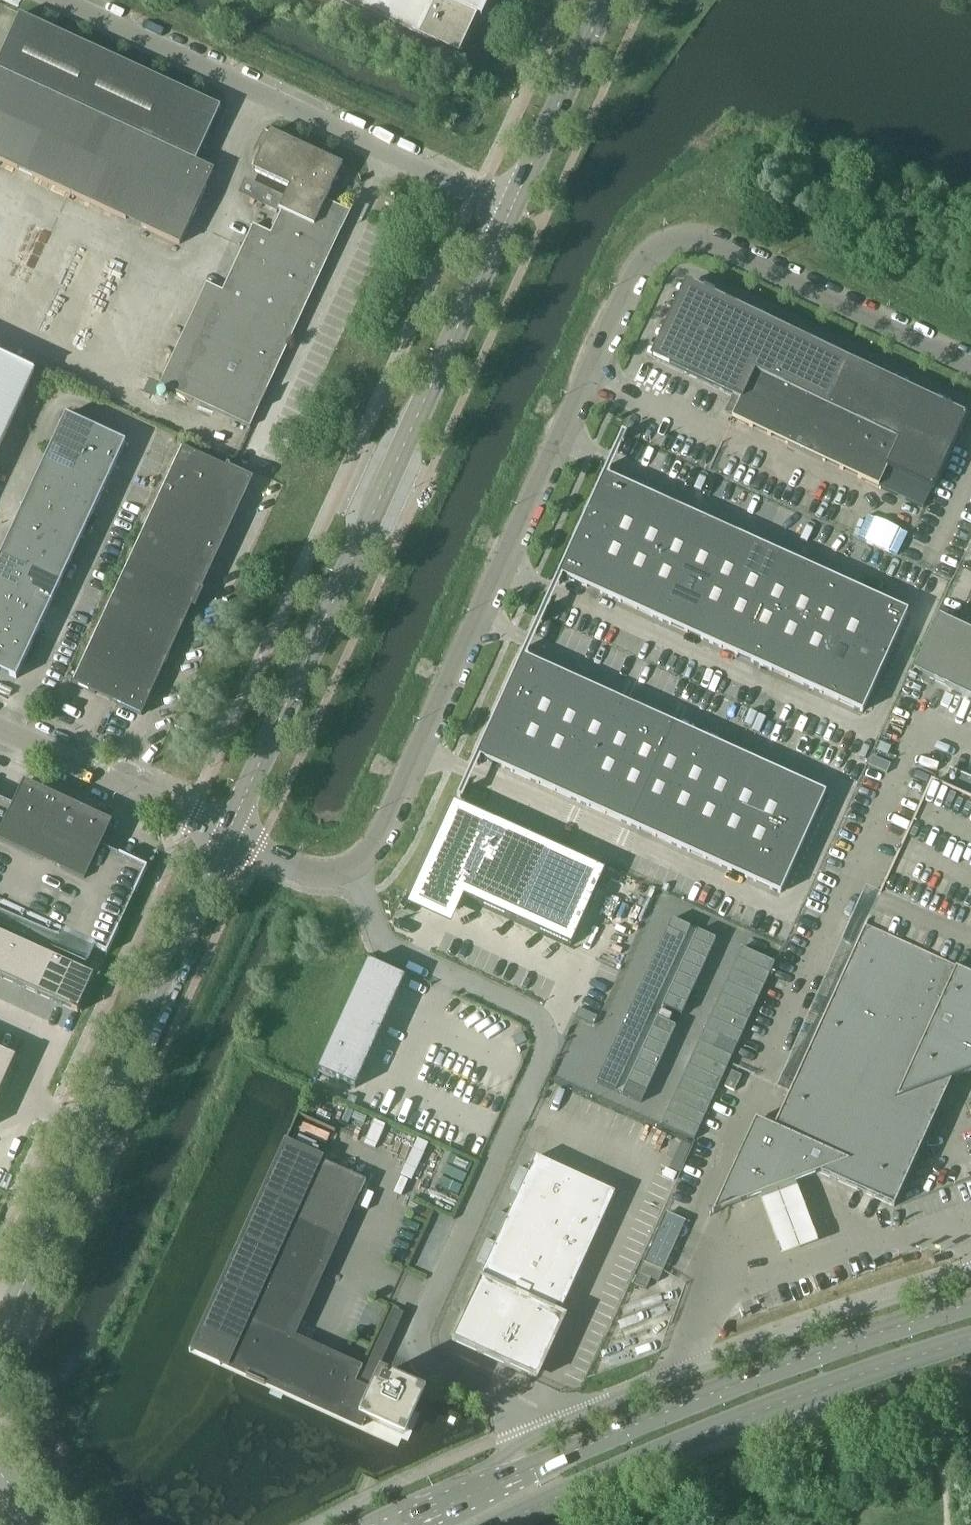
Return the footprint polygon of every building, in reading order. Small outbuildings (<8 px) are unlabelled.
[(459,54),(478,15),(482,17),(490,0),(343,0),(459,54)] [(196,163),(221,107),(20,14),(0,60),(0,161),(180,244),(214,171),(196,163)] [(223,291),(208,284),(161,385),(250,427),(350,213),(326,202),(342,165),(271,132),(253,171),(290,189),(285,199),(243,179),(236,193),(281,215),(271,234),(254,226),(223,291)] [(686,284),(651,357),(732,396),(728,405),(736,409),(732,418),(879,487),(887,469),(932,490),(954,444),(958,446),(962,437),(958,435),(967,416),(867,369),(868,369),(854,362),(834,352),(834,353),(822,347),(822,348),(686,284)] [(34,371),(0,355),(0,445),(34,371)] [(55,438),(85,452),(96,429),(66,415),(55,438)] [(126,443),(96,429),(85,452),(115,466),(126,443)] [(74,476),(85,452),(55,438),(44,462),(74,476)] [(252,479),(230,469),(182,447),(73,684),(142,716),(252,479)] [(104,490),(115,466),(85,452),(74,476),(104,490)] [(33,486),(63,500),(74,476),(44,462),(33,486)] [(585,518),(582,524),(608,536),(631,486),(607,474),(586,519),(585,518)] [(104,490),(74,476),(63,500),(93,514),(104,490)] [(33,486),(22,509),(52,523),(63,500),(33,486)] [(608,536),(633,548),(656,497),(631,486),(608,536)] [(658,559),(681,509),(656,497),(633,548),(658,559)] [(82,537),(93,514),(63,500),(52,523),(82,537)] [(11,533),(41,547),(52,523),(22,509),(11,533)] [(658,559),(684,570),(706,520),(681,509),(658,559)] [(709,582),(732,531),(706,520),(684,570),(709,582)] [(82,537),(52,523),(41,547),(72,561),(82,537)] [(586,586),(608,536),(582,524),(580,530),(581,530),(561,575),(586,586)] [(709,582),(734,593),(757,543),(732,531),(709,582)] [(0,556),(31,570),(41,547),(11,533),(0,556)] [(586,586),(607,596),(611,597),(633,548),(608,536),(586,586)] [(782,554),(757,543),(734,593),(759,605),(782,554)] [(61,584),(72,561),(41,547),(31,570),(61,584)] [(611,597),(633,607),(636,609),(658,559),(633,548),(611,597)] [(807,566),(782,554),(759,605),(784,616),(807,566)] [(31,570),(0,556),(0,557),(0,585),(20,594),(31,570)] [(661,620),(684,570),(658,559),(636,609),(658,619),(661,620)] [(784,616),(809,627),(832,577),(807,566),(784,616)] [(61,584),(31,570),(20,594),(50,608),(61,584)] [(686,632),(709,582),(684,570),(661,620),(683,630),(686,632)] [(809,627),(835,639),(857,589),(832,577),(809,627)] [(711,643),(734,593),(709,582),(686,632),(708,642),(711,643)] [(9,618),(20,594),(0,585),(0,613),(9,618)] [(882,600),(857,589),(835,639),(860,650),(882,600)] [(737,654),(759,605),(734,593),(711,643),(733,653),(737,654)] [(39,632),(50,608),(20,594),(9,618),(39,632)] [(882,600),(860,650),(888,663),(911,613),(882,600)] [(758,664),(762,666),(784,616),(759,605),(737,654),(758,664)] [(9,618),(0,613),(0,636),(9,618)] [(809,627),(784,616),(762,666),(783,676),(787,677),(809,627)] [(914,672),(970,699),(970,632),(939,617),(914,672)] [(9,618),(0,636),(0,642),(28,655),(39,632),(9,618)] [(809,627),(787,677),(809,687),(812,689),(835,639),(809,627)] [(834,699),(837,700),(860,650),(835,639),(812,689),(834,699)] [(28,655),(0,642),(0,671),(17,679),(28,655)] [(866,713),(888,663),(860,650),(837,700),(866,713)] [(521,660),(503,700),(502,700),(499,706),(527,718),(549,668),(531,659),(523,656),(521,660)] [(553,669),(549,668),(527,718),(552,730),(575,679),(553,669)] [(552,730),(577,741),(600,690),(578,680),(575,679),(552,730)] [(577,741),(602,752),(625,702),(603,692),(600,690),(577,741)] [(628,703),(625,702),(602,752),(627,764),(650,713),(628,703)] [(485,760),(504,768),(527,718),(499,706),(496,711),(498,711),(479,752),(480,752),(478,756),(485,759),(485,760)] [(627,764),(652,775),(675,724),(653,715),(650,713),(627,764)] [(180,717),(176,727),(186,731),(190,721),(180,717)] [(552,730),(527,718),(504,768),(507,770),(529,780),(552,730)] [(675,724),(652,775),(677,786),(700,736),(679,726),(675,724)] [(552,730),(529,780),(532,781),(554,791),(577,741),(552,730)] [(704,737),(700,736),(677,786),(703,798),(726,747),(704,737)] [(579,802),(602,752),(577,741),(554,791),(558,792),(579,802)] [(703,798),(728,809),(751,759),(729,749),(726,747),(703,798)] [(605,814),(627,764),(602,752),(579,802),(583,804),(605,814)] [(728,809),(753,821),(776,770),(754,760),(751,759),(728,809)] [(652,775),(627,764),(605,814),(608,815),(630,825),(652,775)] [(950,769),(941,787),(932,782),(774,1127),(756,1120),(714,1213),(821,1173),(894,1206),(951,1081),(970,1073),(970,778),(950,769)] [(779,771),(776,770),(753,821),(778,832),(801,781),(779,771)] [(655,836),(677,786),(652,775),(630,825),(633,827),(655,836)] [(826,793),(804,783),(801,781),(778,832),(804,843),(826,793)] [(108,954),(148,867),(102,846),(113,823),(25,782),(14,805),(0,798),(0,904),(108,954)] [(655,836),(658,838),(680,848),(703,798),(677,786),(655,836)] [(703,798),(680,848),(683,849),(705,859),(728,809),(703,798)] [(422,878),(416,892),(457,910),(463,897),(572,946),(606,870),(496,821),(483,815),(454,802),(435,844),(420,877),(422,878)] [(730,870),(753,821),(728,809),(705,859),(709,861),(730,870)] [(730,870),(734,872),(755,882),(778,832),(753,821),(730,870)] [(781,893),(804,843),(778,832),(755,882),(759,883),(781,893)] [(641,1103),(676,1027),(669,1024),(673,1017),(661,1011),(663,1007),(681,1015),(716,939),(673,919),(597,1083),(641,1103)] [(1,978),(18,942),(0,934),(0,977),(1,978)] [(18,942),(1,978),(20,986),(36,950),(18,942)] [(737,959),(770,974),(775,962),(742,947),(737,959)] [(36,950),(20,986),(38,994),(54,958),(36,950)] [(54,958),(38,994),(56,1003),(72,967),(54,958)] [(770,974),(737,959),(732,971),(764,986),(770,974)] [(369,961),(356,989),(393,1006),(406,978),(369,961)] [(72,967),(56,1003),(73,1010),(72,1010),(78,1013),(95,976),(89,974),(72,967)] [(764,986),(732,971),(726,983),(759,998),(764,986)] [(753,1009),(759,998),(726,983),(721,995),(753,1009)] [(356,989),(344,1016),(381,1033),(393,1006),(356,989)] [(748,1021),(753,1009),(721,995),(715,1006),(748,1021)] [(715,1006),(710,1018),(743,1033),(748,1021),(715,1006)] [(344,1016),(331,1044),(368,1061),(381,1033),(344,1016)] [(737,1045),(743,1033),(710,1018),(705,1030),(737,1045)] [(699,1042),(732,1057),(737,1045),(705,1030),(699,1042)] [(512,1038),(516,1046),(527,1042),(523,1033),(512,1038)] [(694,1054),(726,1069),(732,1057),(699,1042),(694,1054)] [(331,1044),(319,1071),(356,1088),(368,1061),(331,1044)] [(1,1095),(17,1058),(11,1055),(10,1055),(0,1051),(0,1094),(1,1095)] [(726,1069),(694,1054),(688,1066),(721,1080),(726,1069)] [(683,1077),(716,1092),(721,1080),(688,1066),(683,1077)] [(735,1091),(742,1076),(732,1071),(725,1087),(735,1091)] [(678,1089),(710,1104),(716,1092),(683,1077),(678,1089)] [(705,1116),(710,1104),(678,1089),(672,1101),(705,1116)] [(357,1098),(350,1095),(347,1101),(354,1104),(357,1098)] [(705,1116),(672,1101),(667,1113),(699,1128),(705,1116)] [(699,1128),(667,1113),(661,1125),(694,1140),(699,1128)] [(220,1366),(362,1430),(364,1425),(341,1415),(344,1407),(367,1417),(367,1418),(379,1424),(380,1423),(403,1434),(414,1410),(420,1398),(418,1398),(418,1399),(414,1397),(415,1396),(398,1388),(400,1383),(381,1375),(379,1379),(361,1371),(363,1367),(362,1366),(360,1370),(356,1369),(357,1368),(291,1338),(357,1192),(361,1194),(366,1181),(285,1144),(287,1141),(286,1140),(190,1352),(191,1352),(193,1348),(221,1361),(220,1365),(220,1366)] [(535,1156),(452,1340),(532,1377),(537,1379),(566,1316),(560,1314),(615,1193),(535,1156)] [(797,1189),(760,1202),(780,1257),(817,1243),(797,1189)]
